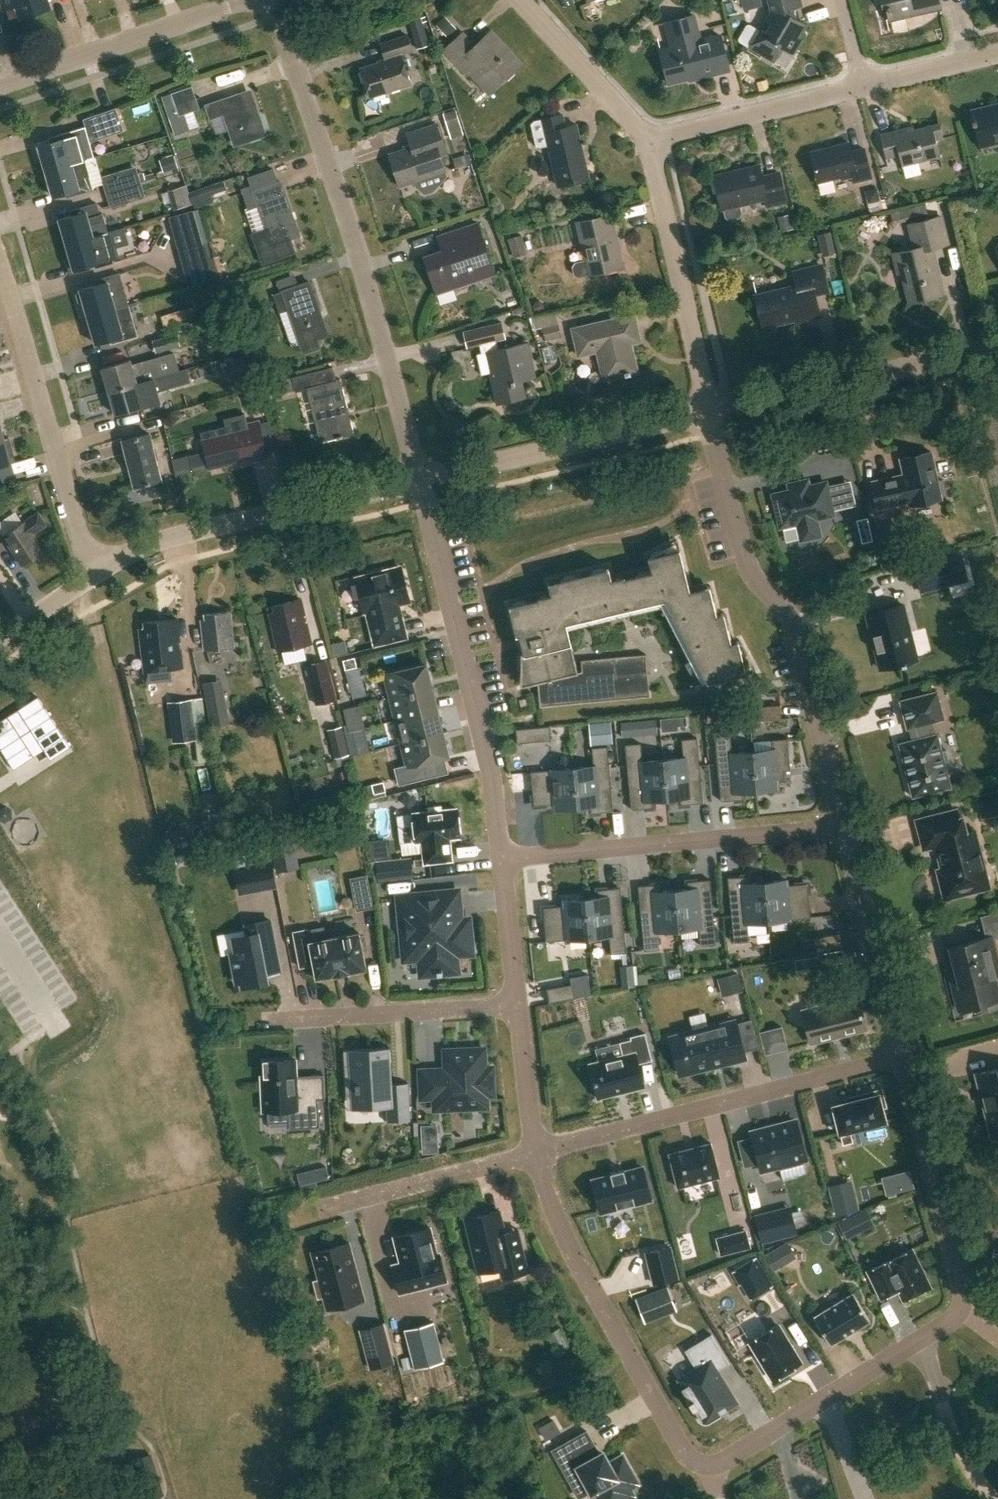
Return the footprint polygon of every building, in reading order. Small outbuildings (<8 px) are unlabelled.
[(3,10),(16,6),(20,18),(50,8),(48,0),(0,0),(3,10)] [(773,61),(782,46),(794,53),(801,40),(798,38),(806,24),(801,21),(795,7),(802,5),(800,0),(767,0),(770,11),(759,30),(749,24),(747,25),(739,39),(740,41),(750,46),(749,47),(773,61)] [(744,11),(762,7),(760,0),(741,0),(744,11)] [(889,20),(941,8),(939,0),(885,0),(889,20)] [(420,15),(408,19),(417,49),(430,45),(420,15)] [(457,28),(445,15),(435,24),(447,37),(457,28)] [(700,41),(694,16),(664,24),(671,49),(659,51),(667,84),(698,77),(698,79),(728,72),(720,37),(700,41)] [(412,50),(407,34),(380,42),(385,57),(378,59),(378,61),(361,67),(370,96),(410,83),(400,54),(412,50)] [(489,94),(521,64),(509,51),(505,55),(487,36),(475,47),(463,34),(444,52),(466,75),(469,72),(489,94)] [(190,130),(184,113),(199,108),(191,85),(161,96),(175,135),(190,130)] [(239,95),(207,106),(211,118),(224,113),(235,145),(264,135),(252,102),(242,105),(239,95)] [(972,112),(980,145),(997,141),(997,106),(972,112)] [(117,128),(111,110),(110,109),(100,112),(89,116),(84,118),(88,129),(102,124),(105,132),(117,128)] [(443,113),(451,138),(464,134),(456,109),(443,113)] [(539,147),(548,145),(558,186),(588,180),(576,126),(565,128),(563,116),(533,122),(531,125),(536,146),(539,147)] [(943,139),(939,124),(913,131),(912,127),(880,136),(886,159),(898,156),(901,168),(940,158),(935,141),(943,139)] [(447,155),(436,125),(408,134),(412,147),(390,154),(401,187),(416,182),(417,186),(426,194),(434,191),(447,176),(445,172),(441,157),(447,155)] [(38,146),(45,172),(84,160),(96,156),(88,129),(87,128),(57,136),(58,141),(38,146)] [(848,144),(809,153),(816,182),(817,181),(820,192),(823,194),(833,191),(835,188),(833,178),(838,176),(839,180),(851,177),(853,185),(871,180),(869,173),(863,149),(850,152),(848,144)] [(160,160),(164,171),(177,167),(173,155),(160,160)] [(103,184),(102,180),(96,156),(84,160),(45,172),(53,197),(73,191),(74,195),(92,190),(96,186),(103,184)] [(722,210),(723,210),(726,218),(729,220),(740,218),(742,214),(740,205),(765,199),(767,207),(786,203),(778,174),(760,178),(758,167),(714,178),(722,210)] [(137,169),(102,180),(103,184),(106,194),(141,183),(137,169)] [(251,186),(241,189),(247,205),(248,210),(259,207),(267,228),(252,233),(262,264),(296,253),(291,238),(299,235),(281,182),(279,183),(274,169),(248,177),(251,186)] [(159,179),(144,183),(148,199),(163,194),(159,179)] [(145,196),(141,183),(106,194),(110,207),(145,196)] [(867,196),(871,213),(883,210),(879,193),(867,196)] [(174,210),(188,206),(185,198),(171,202),(174,210)] [(59,220),(67,245),(108,232),(105,219),(101,220),(96,204),(78,210),(80,214),(59,220)] [(925,204),(890,213),(893,224),(928,215),(925,204)] [(168,218),(179,252),(205,244),(195,210),(168,218)] [(791,214),(777,217),(781,232),(794,229),(791,214)] [(575,263),(572,267),(574,275),(579,278),(590,275),(623,268),(611,215),(578,223),(586,260),(575,263)] [(947,243),(941,216),(908,224),(914,247),(893,253),(897,272),(901,271),(909,301),(943,293),(931,247),(947,243)] [(496,275),(479,224),(441,237),(445,251),(424,258),(437,295),(496,275)] [(108,232),(67,245),(74,271),(94,265),(95,270),(113,264),(108,247),(112,246),(108,232)] [(831,232),(818,235),(822,256),(835,253),(831,232)] [(527,253),(521,234),(508,238),(513,257),(527,253)] [(205,244),(179,252),(183,267),(209,259),(205,244)] [(827,292),(821,266),(794,273),(797,286),(755,296),(763,328),(805,317),(805,320),(819,316),(814,295),(827,292)] [(84,303),(88,317),(128,305),(119,274),(100,279),(102,283),(80,290),(76,294),(79,302),(84,303)] [(283,292),(283,293),(273,296),(279,313),(289,310),(303,353),(319,348),(316,340),(328,336),(310,283),(283,292)] [(230,298),(233,306),(252,300),(249,291),(230,298)] [(535,302),(533,306),(534,311),(538,313),(542,312),(545,308),(544,304),(540,301),(535,302)] [(137,336),(128,305),(88,317),(96,344),(117,338),(118,342),(137,336)] [(164,327),(195,318),(192,306),(160,315),(164,327)] [(228,313),(217,317),(221,333),(233,329),(228,313)] [(640,340),(634,313),(572,328),(578,354),(596,350),(603,379),(637,371),(630,342),(640,340)] [(532,330),(542,328),(544,339),(561,336),(556,316),(541,319),(540,316),(530,318),(532,330)] [(483,375),(490,374),(498,406),(525,399),(521,382),(535,379),(527,344),(498,351),(496,342),(506,340),(502,324),(463,333),(467,349),(485,345),(487,353),(478,355),(483,375)] [(155,352),(180,345),(177,332),(152,340),(155,352)] [(102,367),(109,391),(179,371),(175,358),(160,363),(158,358),(142,363),(143,366),(132,369),(129,359),(102,367)] [(225,373),(230,392),(254,386),(248,368),(225,373)] [(271,396),(295,390),(295,392),(307,389),(320,443),(354,435),(340,380),(336,381),(333,368),(268,384),(271,396)] [(179,371),(109,391),(116,415),(143,407),(140,396),(156,391),(156,389),(182,382),(179,371)] [(257,392),(246,394),(249,409),(260,407),(257,392)] [(226,427),(201,433),(202,438),(209,467),(254,457),(255,460),(267,457),(258,420),(246,423),(244,414),(224,419),(226,427)] [(161,479),(149,433),(122,440),(134,486),(161,479)] [(0,440),(0,464),(11,461),(4,439),(0,440)] [(904,475),(872,482),(879,509),(910,502),(911,505),(941,498),(941,497),(948,495),(945,480),(937,481),(931,452),(900,459),(904,475)] [(834,515),(826,482),(809,486),(807,480),(788,485),(790,491),(773,495),(780,527),(798,523),(799,529),(818,525),(816,519),(834,515)] [(47,525),(39,512),(25,521),(26,522),(4,537),(23,566),(45,551),(34,534),(47,525)] [(867,518),(857,520),(862,543),(873,540),(867,518)] [(896,525),(876,530),(884,564),(904,559),(896,525)] [(522,652),(519,653),(520,672),(531,670),(534,681),(527,682),(527,684),(536,682),(539,707),(648,696),(644,653),(579,660),(580,671),(577,672),(570,643),(565,623),(664,599),(707,681),(754,670),(745,653),(733,655),(723,613),(715,615),(708,586),(694,590),(688,591),(679,552),(668,555),(663,547),(647,556),(650,570),(634,573),(635,581),(625,583),(623,576),(610,579),(607,567),(588,571),(590,578),(579,581),(578,574),(559,578),(560,584),(547,587),(549,594),(536,597),(538,604),(527,607),(525,600),(507,604),(515,635),(518,634),(522,652)] [(907,572),(912,592),(940,585),(934,565),(907,572)] [(370,576),(354,580),(361,611),(366,610),(374,643),(402,637),(395,608),(399,602),(408,600),(400,569),(385,573),(384,571),(369,574),(370,576)] [(304,613),(301,598),(273,605),(274,611),(268,612),(277,650),(311,642),(306,622),(305,622),(303,614),(304,613)] [(905,661),(914,658),(908,633),(912,632),(905,605),(885,611),(886,613),(867,618),(880,669),(901,664),(902,666),(906,665),(905,661)] [(234,645),(230,612),(204,614),(205,619),(201,619),(204,648),(234,645)] [(140,629),(145,672),(146,683),(172,680),(171,669),(184,668),(178,618),(144,622),(145,628),(140,629)] [(345,641),(332,644),(334,656),(348,652),(345,641)] [(355,658),(343,660),(345,670),(357,667),(355,658)] [(306,665),(317,704),(334,699),(324,660),(306,665)] [(424,665),(383,675),(389,698),(430,688),(424,665)] [(359,671),(346,675),(353,702),(366,698),(359,671)] [(222,717),(215,681),(203,683),(209,719),(222,717)] [(430,688),(389,698),(395,721),(436,710),(430,688)] [(912,797),(943,789),(929,735),(919,737),(916,726),(936,721),(929,694),(900,701),(907,729),(909,728),(912,740),(898,743),(912,797)] [(201,698),(168,702),(172,742),(195,740),(196,753),(207,751),(201,698)] [(344,709),(349,731),(365,727),(360,705),(344,709)] [(781,719),(780,705),(754,707),(755,721),(781,719)] [(245,712),(246,722),(264,719),(262,709),(245,712)] [(436,710),(395,721),(401,743),(441,733),(436,710)] [(686,717),(660,719),(661,728),(687,726),(686,717)] [(620,722),(621,733),(634,732),(634,736),(657,734),(656,719),(620,722)] [(327,729),(335,758),(349,754),(342,726),(327,729)] [(516,729),(517,743),(551,740),(550,726),(516,729)] [(441,733),(401,743),(407,767),(447,757),(441,733)] [(742,792),(756,791),(752,750),(731,752),(730,735),(715,737),(721,801),(743,799),(742,792)] [(663,758),(666,799),(680,797),(681,804),(702,802),(697,739),(682,740),(683,756),(663,758)] [(773,748),(752,750),(756,791),(780,789),(779,779),(784,779),(784,771),(790,770),(787,739),(772,740),(773,748)] [(652,800),(666,799),(663,758),(642,760),(640,743),(626,745),(631,809),(653,807),(652,800)] [(573,768),(577,807),(590,805),(591,813),(613,811),(607,747),(592,748),(593,766),(573,768)] [(577,807),(573,768),(531,772),(534,805),(553,803),(553,809),(577,807)] [(383,781),(372,784),(374,793),(385,790),(383,781)] [(460,837),(457,809),(442,811),(441,805),(428,807),(428,812),(413,814),(416,842),(422,841),(425,863),(451,860),(449,838),(460,837)] [(938,880),(941,891),(945,894),(946,897),(987,886),(973,831),(963,833),(957,812),(918,822),(925,847),(936,844),(940,860),(942,862),(944,870),(939,872),(940,875),(938,880)] [(294,843),(271,847),(276,873),(299,869),(294,843)] [(483,854),(481,844),(464,847),(466,857),(483,854)] [(187,846),(173,849),(176,864),(190,861),(187,846)] [(414,877),(411,858),(376,861),(378,881),(414,877)] [(240,891),(251,888),(247,867),(235,870),(240,891)] [(768,921),(764,881),(750,882),(750,876),(728,878),(734,942),(749,941),(747,923),(768,921)] [(764,881),(768,921),(810,917),(807,884),(789,886),(788,879),(764,881)] [(675,890),(678,930),(699,928),(701,945),(715,944),(709,880),(688,882),(688,889),(675,890)] [(678,930),(675,890),(661,891),(661,884),(639,886),(644,951),(659,949),(658,932),(678,930)] [(585,897),(589,938),(609,937),(611,954),(626,952),(620,888),(598,890),(599,896),(585,897)] [(472,953),(470,933),(468,917),(460,918),(458,891),(397,897),(404,963),(424,961),(426,974),(437,973),(437,975),(442,974),(442,973),(453,972),(452,955),(472,953)] [(374,908),(371,896),(354,900),(356,911),(374,908)] [(547,941),(589,938),(585,897),(562,899),(562,906),(543,908),(547,941)] [(280,973),(270,920),(246,925),(248,936),(232,939),(235,953),(230,954),(236,982),(241,981),(242,986),(267,981),(266,976),(280,973)] [(314,965),(316,978),(366,968),(362,950),(366,949),(364,936),(360,937),(359,933),(309,942),(307,930),(293,932),(300,968),(314,965)] [(842,947),(839,933),(814,938),(816,952),(842,947)] [(956,972),(949,974),(958,1010),(995,1000),(991,982),(997,980),(997,958),(994,941),(990,942),(989,937),(949,947),(956,972)] [(813,938),(804,940),(806,955),(816,953),(813,938)] [(845,962),(842,949),(818,954),(818,956),(820,966),(845,962)] [(808,968),(820,966),(818,956),(807,958),(808,968)] [(620,966),(622,987),(635,986),(633,965),(620,966)] [(741,988),(737,974),(717,979),(721,993),(741,988)] [(572,984),(547,989),(549,1003),(575,998),(572,984)] [(811,1043),(866,1029),(858,997),(802,1011),(811,1043)] [(670,1035),(680,1073),(744,1057),(734,1018),(670,1035)] [(638,1061),(652,1057),(646,1033),(631,1036),(632,1038),(620,1041),(623,1056),(589,1064),(598,1098),(644,1086),(638,1061)] [(485,1067),(484,1048),(444,1050),(445,1069),(419,1070),(421,1098),(434,1098),(434,1110),(467,1108),(466,1096),(494,1095),(492,1067),(485,1067)] [(393,1049),(349,1050),(350,1106),(390,1106),(391,1118),(414,1117),(412,1085),(394,1085),(393,1049)] [(266,1092),(262,1093),(263,1112),(289,1111),(290,1122),(290,1129),(319,1128),(318,1099),(325,1099),(324,1075),(297,1076),(296,1061),(265,1062),(266,1092)] [(977,1074),(980,1087),(978,1087),(980,1097),(984,1096),(987,1107),(985,1107),(993,1138),(997,1137),(997,1068),(977,1074)] [(859,1098),(833,1105),(843,1144),(853,1142),(850,1130),(886,1121),(882,1107),(886,1106),(881,1088),(858,1094),(859,1098)] [(761,1175),(807,1164),(796,1121),(750,1133),(752,1138),(758,1164),(761,1175)] [(711,1142),(669,1153),(678,1188),(720,1177),(711,1142)] [(326,1166),(313,1170),(316,1182),(330,1179),(326,1166)] [(610,1175),(591,1180),(599,1212),(652,1199),(644,1167),(624,1172),(624,1169),(609,1172),(610,1175)] [(844,1200),(840,1184),(828,1187),(836,1216),(859,1210),(856,1197),(844,1200)] [(465,1219),(478,1273),(499,1268),(502,1278),(528,1272),(518,1229),(505,1233),(499,1210),(465,1219)] [(755,1220),(762,1243),(797,1234),(791,1211),(755,1220)] [(858,1234),(850,1218),(838,1224),(846,1239),(858,1234)] [(400,1262),(393,1264),(400,1292),(447,1280),(439,1252),(437,1253),(431,1227),(394,1237),(400,1262)] [(715,1238),(720,1256),(751,1248),(746,1230),(715,1238)] [(355,1265),(350,1243),(311,1253),(318,1280),(313,1281),(318,1299),(333,1295),(336,1306),(364,1299),(359,1279),(357,1280),(353,1266),(355,1265)] [(774,1271),(787,1264),(783,1256),(791,1251),(786,1243),(765,1255),(774,1271)] [(653,1285),(679,1278),(671,1246),(644,1253),(653,1285)] [(895,1284),(902,1300),(931,1286),(912,1249),(867,1271),(878,1293),(895,1284)] [(757,1258),(731,1273),(739,1285),(743,1283),(751,1298),(772,1286),(757,1258)] [(668,1290),(636,1302),(643,1320),(675,1308),(668,1290)] [(853,1294),(815,1317),(832,1346),(870,1323),(853,1294)] [(358,1329),(369,1368),(369,1369),(374,1368),(394,1363),(383,1322),(358,1329)] [(433,1323),(404,1330),(411,1356),(414,1368),(415,1369),(444,1361),(433,1323)] [(777,1325),(750,1341),(773,1379),(800,1362),(777,1325)] [(560,1328),(547,1334),(557,1352),(569,1346),(560,1328)] [(696,1369),(680,1379),(692,1399),(689,1401),(701,1422),(702,1423),(706,1423),(710,1423),(722,1416),(719,1412),(736,1402),(717,1371),(729,1364),(711,1334),(685,1351),(696,1369)] [(411,1356),(401,1359),(404,1370),(414,1368),(411,1356)] [(554,1420),(539,1429),(546,1440),(561,1432),(554,1420)] [(571,1485),(584,1478),(592,1492),(595,1490),(600,1498),(626,1498),(633,1495),(629,1488),(637,1484),(622,1457),(609,1464),(603,1453),(600,1455),(587,1431),(552,1450),(571,1485)]
